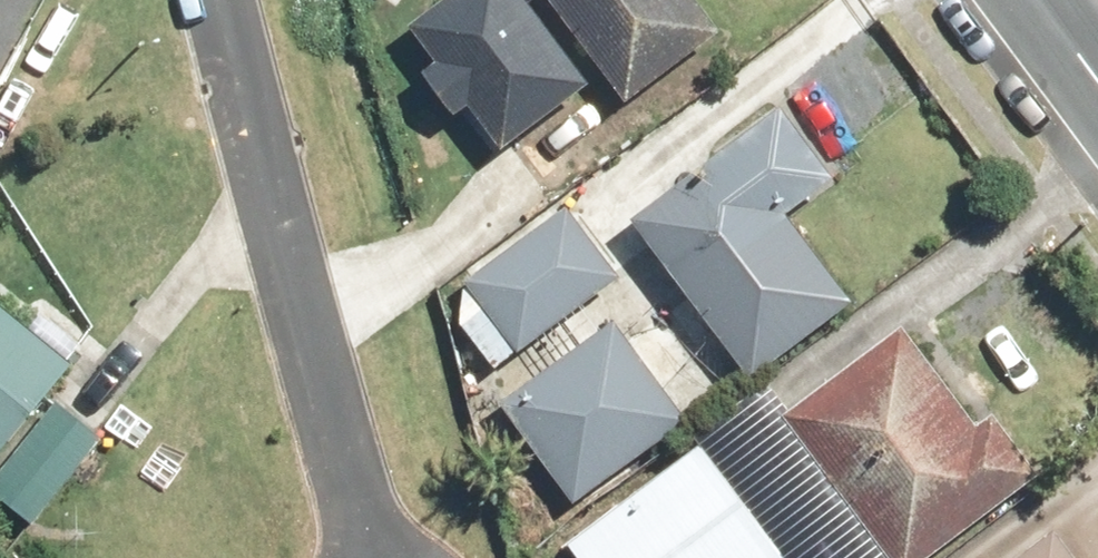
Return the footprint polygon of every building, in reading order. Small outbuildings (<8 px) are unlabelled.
[(410,25),(496,145),(580,85),(519,0),(445,0),(410,25)] [(630,95),(731,13),(721,0),(553,0),(630,95)] [(787,102),(642,196),(756,369),(853,306),(786,205),(834,173),(787,102)] [(621,271),(564,205),(472,283),(529,349),(621,271)] [(0,309),(0,452),(68,358),(0,309)] [(1038,479),(907,320),(780,423),(890,557),(940,557),(1038,479)] [(690,419),(631,321),(509,394),(568,492),(690,419)] [(60,414),(2,500),(45,529),(103,443),(60,414)] [(705,448),(576,550),(582,557),(780,557),(788,552),(705,448)] [(1017,557),(1093,557),(1070,523),(1017,557)]
